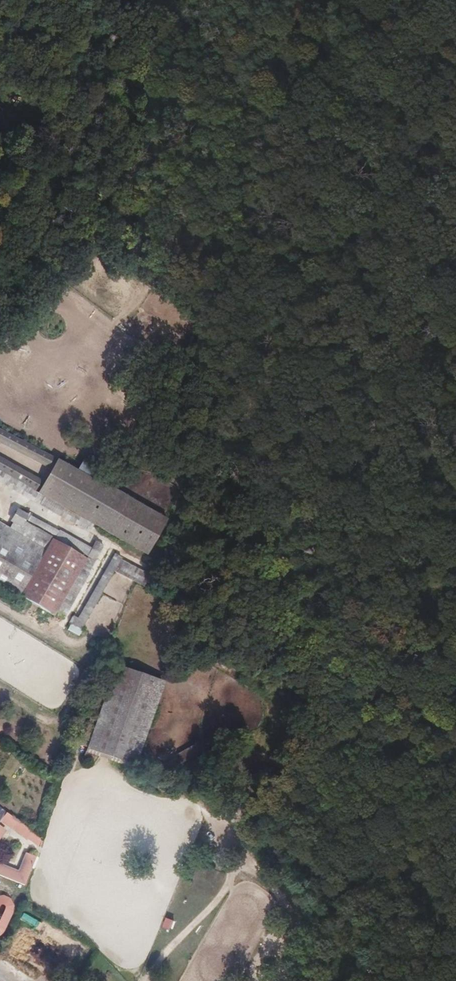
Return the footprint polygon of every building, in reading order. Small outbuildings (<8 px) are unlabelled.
[(55,456),(29,442),(0,427),(0,437),(51,463),(55,456)] [(51,463),(0,437),(0,441),(50,466),(51,463)] [(0,455),(0,459),(6,462),(41,482),(43,479),(0,455)] [(23,483),(37,491),(41,482),(6,462),(0,459),(0,470),(23,483)] [(82,516),(148,554),(168,518),(114,487),(101,484),(58,460),(39,492),(82,516)] [(78,523),(82,516),(39,492),(37,491),(23,483),(0,470),(0,480),(78,523)] [(58,542),(94,562),(103,545),(71,528),(67,535),(28,515),(22,527),(34,533),(31,540),(47,549),(47,550),(51,552),(58,542)] [(31,540),(0,522),(0,583),(20,595),(47,550),(47,549),(31,540)] [(88,572),(94,562),(58,542),(51,552),(82,569),(88,572)] [(36,574),(51,552),(47,550),(20,595),(36,574)] [(48,628),(82,569),(51,552),(36,574),(20,595),(13,607),(48,628)] [(65,629),(79,636),(112,570),(142,585),(148,573),(111,554),(78,618),(72,615),(65,629)] [(104,700),(100,713),(87,748),(136,765),(165,682),(117,665),(104,700)] [(92,711),(100,713),(104,700),(97,698),(92,711)] [(44,838),(0,806),(0,822),(2,820),(41,847),(44,838)] [(38,858),(30,854),(21,874),(0,864),(0,875),(25,886),(38,858)] [(3,940),(16,902),(0,897),(0,939),(3,940)]
